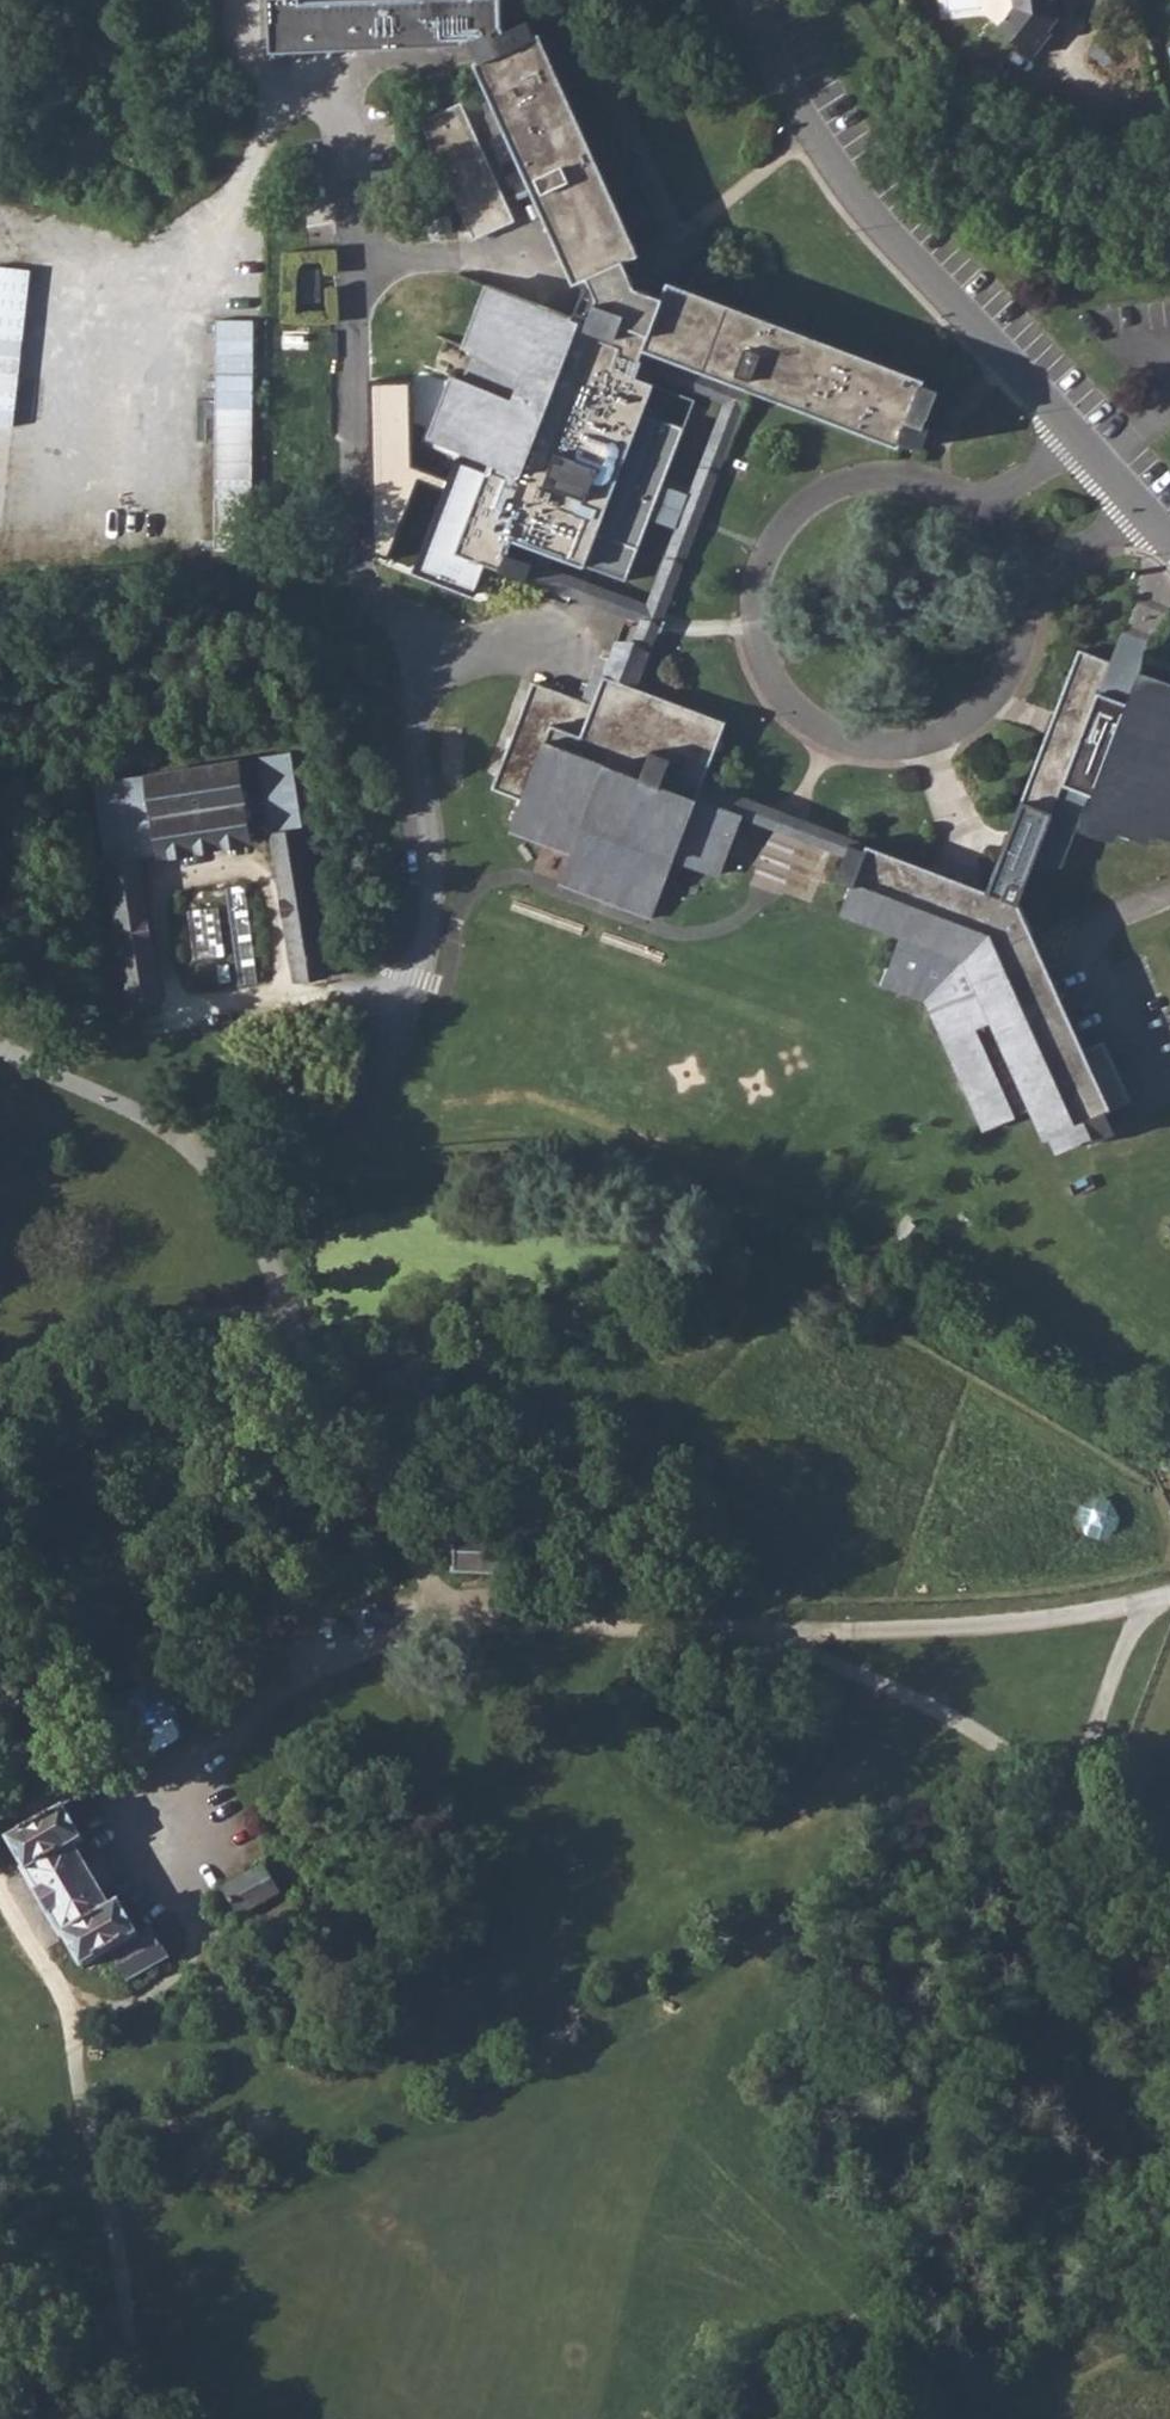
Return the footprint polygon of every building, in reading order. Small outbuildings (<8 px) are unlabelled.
[(460,447),(410,564),(474,592),(487,562),(499,531),(620,576),(682,420),(641,405),(650,379),(630,374),(637,354),(639,346),(920,452),(947,382),(661,274),(655,289),(641,285),(632,282),(626,280),(616,253),(618,253),(637,245),(530,11),(503,22),(504,0),(272,0),(271,47),(463,38),(568,279),(583,273),(590,290),(576,318),(491,284),(466,342),(518,367),(508,392),(451,372),(424,432),(460,447)] [(584,0),(561,0),(658,228),(637,245),(618,253),(626,280),(632,282),(641,285),(655,289),(661,274),(701,240),(691,229),(677,214),(584,0)] [(1011,5),(996,26),(1035,54),(1051,31),(1047,28),(1056,16),(1054,0),(1011,0),(1011,5)] [(1056,16),(1047,28),(1051,31),(1060,18),(1056,16)] [(998,79),(1003,62),(972,53),(967,69),(998,79)] [(521,221),(466,99),(424,118),(478,240),(521,221)] [(1083,645),(992,887),(871,840),(870,845),(855,840),(841,874),(855,880),(845,910),(903,932),(886,982),(928,999),(986,1127),(1034,1106),(1049,1137),(1057,1134),(1062,1147),(1096,1133),(1098,1138),(1120,1127),(1112,1106),(1134,1097),(1108,1037),(1089,1045),(1025,899),(1036,869),(1067,861),(1082,824),(1120,838),(1122,833),(1135,838),(1136,834),(1155,838),(1157,829),(1169,834),(1169,675),(1144,665),(1146,657),(1150,636),(1140,632),(1127,627),(1115,657),(1083,645)] [(596,699),(532,677),(494,784),(524,795),(512,828),(571,848),(559,883),(663,920),(684,859),(728,875),(750,811),(701,793),(704,784),(728,715),(606,672),(596,699)] [(303,759),(100,790),(133,1017),(171,1013),(152,868),(278,848),(301,990),(340,986),(303,759)] [(453,1573),(511,1576),(512,1538),(454,1536),(453,1573)] [(134,1764),(188,1734),(171,1706),(168,1708),(153,1682),(129,1695),(127,1691),(112,1699),(132,1733),(120,1739),(134,1764)] [(127,1982),(169,1958),(152,1930),(139,1937),(119,1903),(110,1908),(92,1878),(74,1847),(83,1841),(64,1806),(76,1799),(61,1771),(19,1795),(35,1823),(6,1840),(42,1904),(61,1939),(63,1938),(81,1968),(110,1952),(127,1982)] [(239,1917),(281,1891),(266,1866),(265,1864),(222,1888),(239,1917)]
